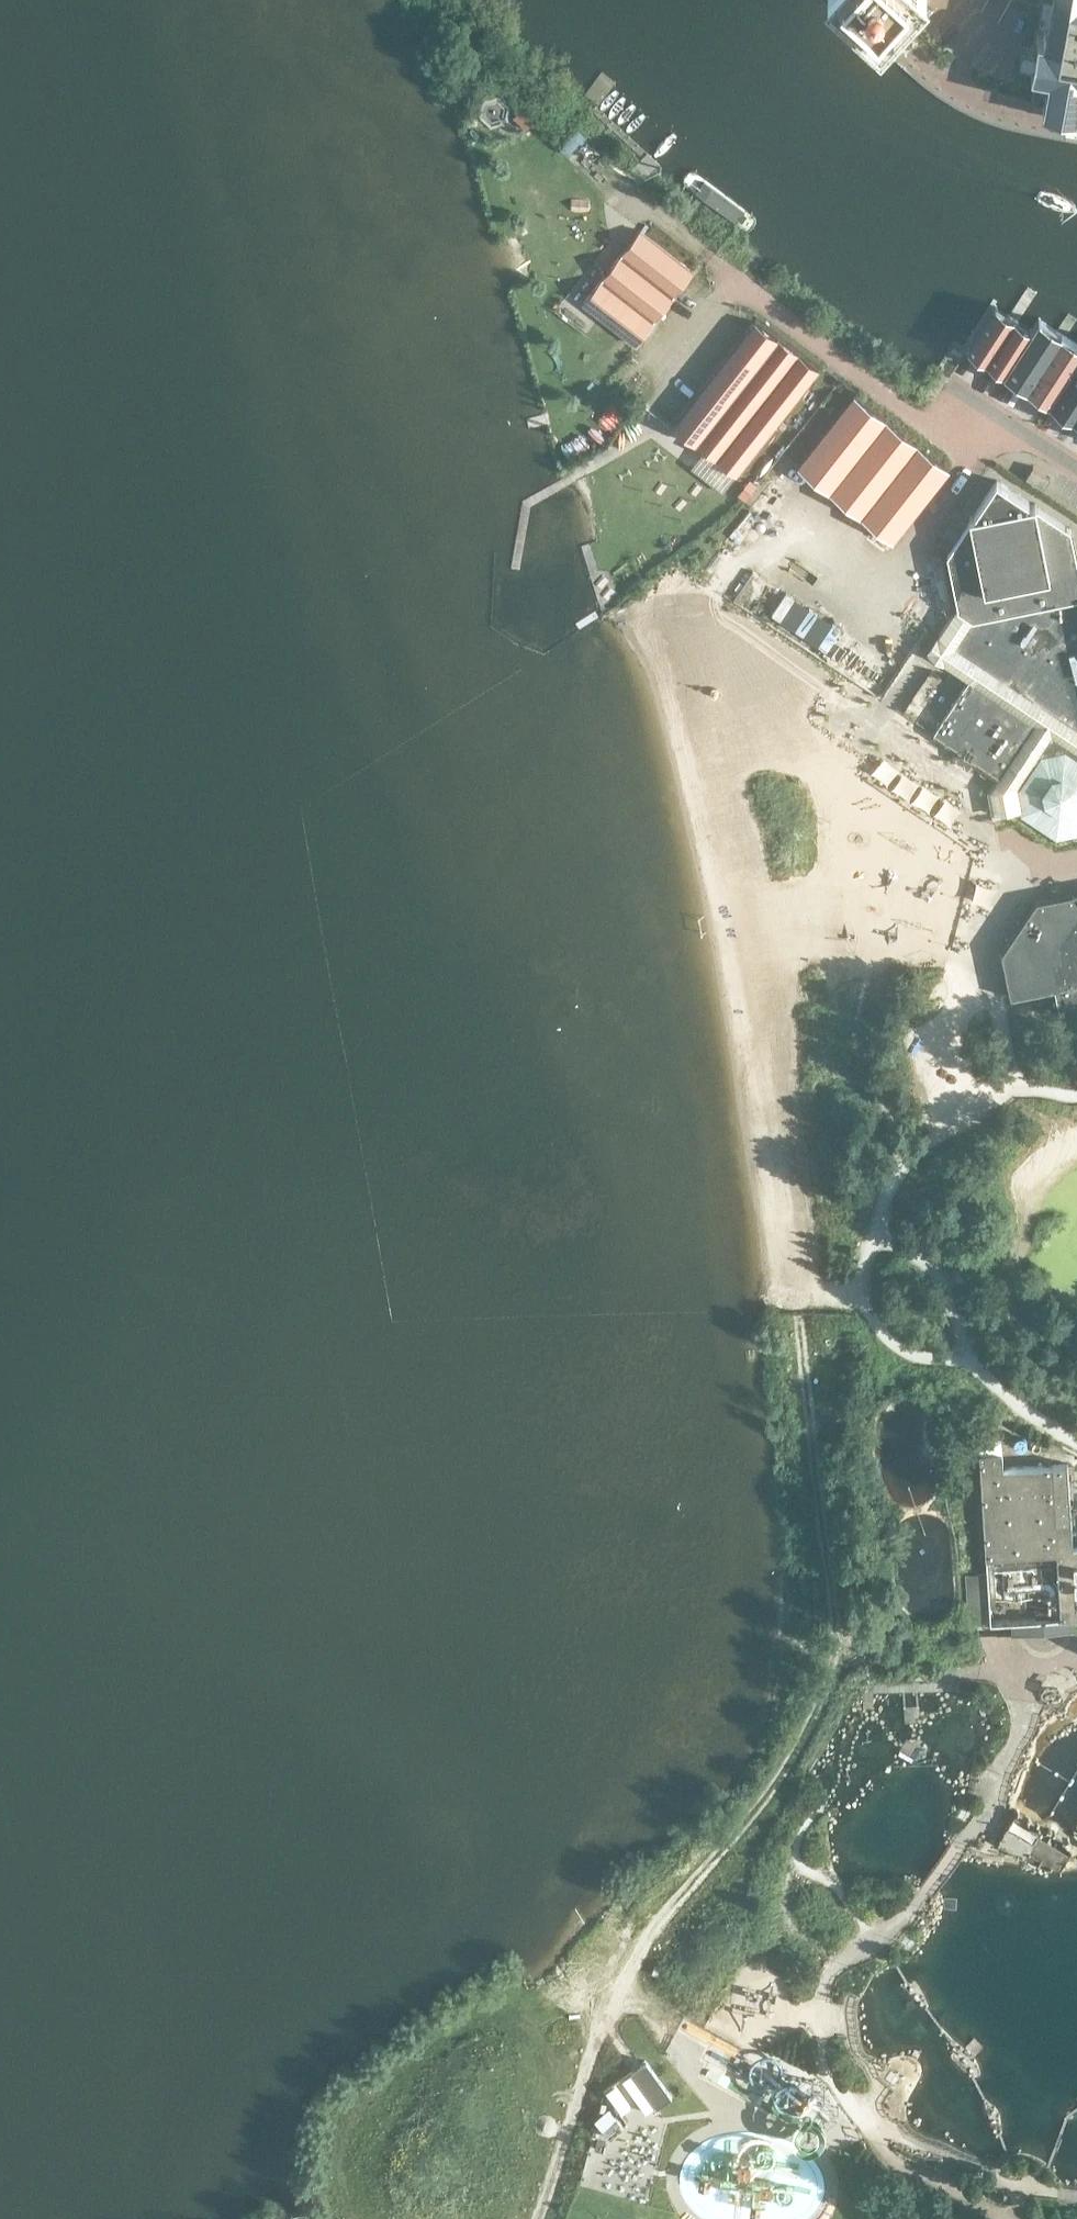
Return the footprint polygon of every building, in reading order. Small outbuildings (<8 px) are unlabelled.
[(881,12),(882,10),(892,19),(909,0),(868,0),(881,12)] [(1027,3),(1032,5),(1039,7),(1048,9),(1050,0),(1021,0),(1027,3)] [(1031,101),(1043,103),(1042,106),(1076,112),(1076,0),(1050,0),(1043,35),(1038,34),(1031,70),(1037,71),(1031,101)] [(692,272),(639,230),(583,303),(635,345),(692,272)] [(986,361),(1014,319),(995,307),(968,349),(986,361)] [(1005,373),(1032,331),(1014,319),(986,361),(1005,373)] [(1027,387),(1061,335),(1039,320),(1032,331),(1005,373),(1027,387)] [(755,321),(706,384),(705,384),(672,426),(736,476),(769,434),(818,371),(755,321)] [(1076,359),(1076,345),(1061,335),(1027,387),(1049,402),(1076,359)] [(1076,415),(1076,359),(1049,402),(1075,418),(1076,415)] [(948,469),(854,395),(798,466),(893,540),(948,469)] [(1072,527),(997,479),(958,538),(948,554),(955,591),(958,606),(937,638),(928,652),(970,680),(935,733),(999,775),(988,791),(993,817),(1021,812),(1021,814),(1057,838),(1076,834),(1076,553),(1072,527)] [(738,495),(745,500),(757,485),(750,480),(738,495)] [(786,592),(772,614),(780,620),(795,598),(786,592)] [(809,608),(795,629),(803,635),(818,614),(809,608)] [(833,623),(818,645),(826,650),(840,628),(833,623)] [(931,688),(923,702),(939,711),(947,696),(931,688)] [(861,752),(870,741),(850,723),(841,733),(861,752)] [(1055,988),(1076,983),(1076,923),(1073,894),(1037,901),(1003,952),(1012,996),(1055,988)] [(1060,1014),(1076,1010),(1076,983),(1055,988),(1060,1014)] [(963,1078),(960,1064),(973,1061),(966,1023),(932,1030),(935,1044),(920,1047),(928,1085),(963,1078)] [(1003,1467),(1001,1451),(980,1452),(987,1558),(1056,1554),(1060,1617),(1076,1616),(1076,1547),(1072,1548),(1067,1463),(1003,1467)] [(1073,1647),(1073,1635),(1023,1634),(1023,1647),(1073,1647)] [(1008,1827),(999,1843),(1025,1858),(1026,1857),(1038,1864),(1039,1862),(1049,1868),(1051,1864),(1060,1870),(1070,1853),(1037,1834),(1033,1842),(1008,1827)] [(788,2031),(800,2030),(799,2016),(787,2017),(788,2031)] [(671,2096),(645,2061),(631,2071),(657,2107),(671,2096)] [(654,2106),(632,2074),(623,2080),(646,2112),(654,2106)] [(615,2085),(606,2091),(621,2112),(630,2107),(615,2085)] [(603,2129),(610,2137),(624,2125),(617,2117),(603,2129)] [(595,2140),(579,2163),(591,2171),(607,2148),(595,2140)]
